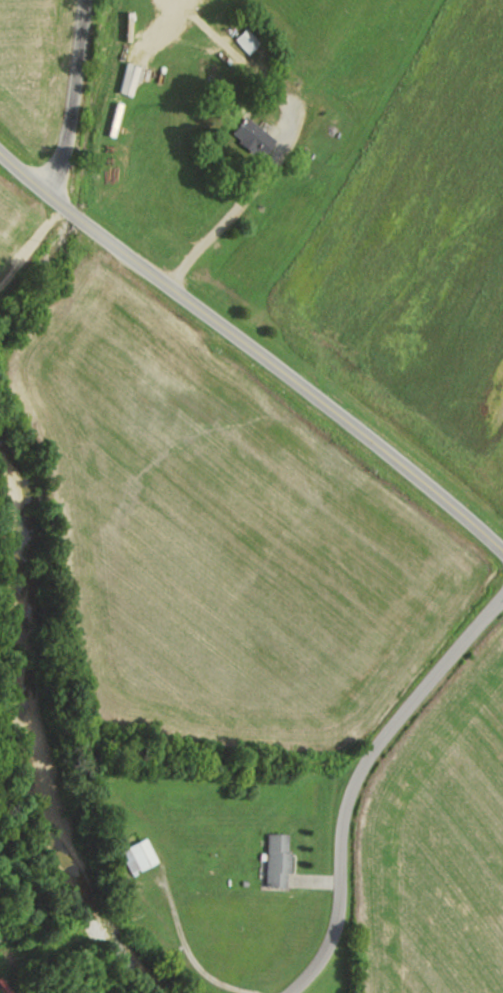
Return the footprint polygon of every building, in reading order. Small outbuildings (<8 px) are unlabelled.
[(259,43),(244,28),(233,40),(248,54),(259,43)] [(132,97),(140,65),(125,61),(117,93),(132,97)] [(259,159),(275,143),(248,116),(232,132),(259,159)] [(289,887),(289,834),(266,834),(266,887),(289,887)] [(134,875),(159,862),(145,838),(121,851),(134,875)]
